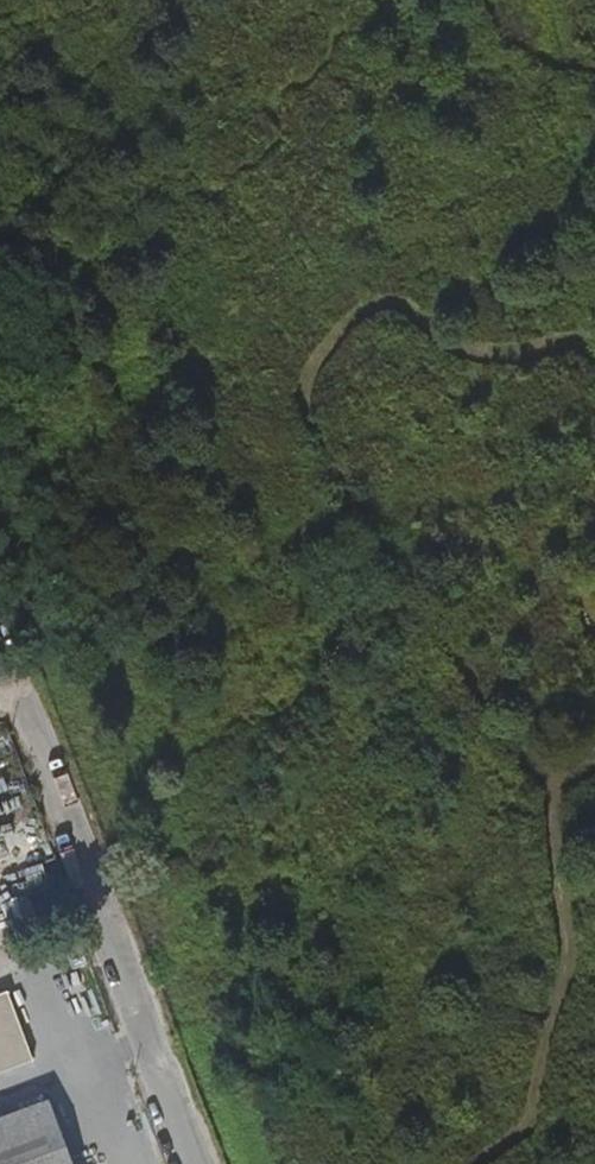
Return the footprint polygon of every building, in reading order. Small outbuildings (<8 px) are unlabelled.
[(22,942),(37,936),(25,906),(11,913),(22,942)] [(0,1005),(0,1082),(30,1071),(5,1003),(0,1005)] [(45,1112),(0,1128),(0,1163),(64,1163),(45,1112)]
